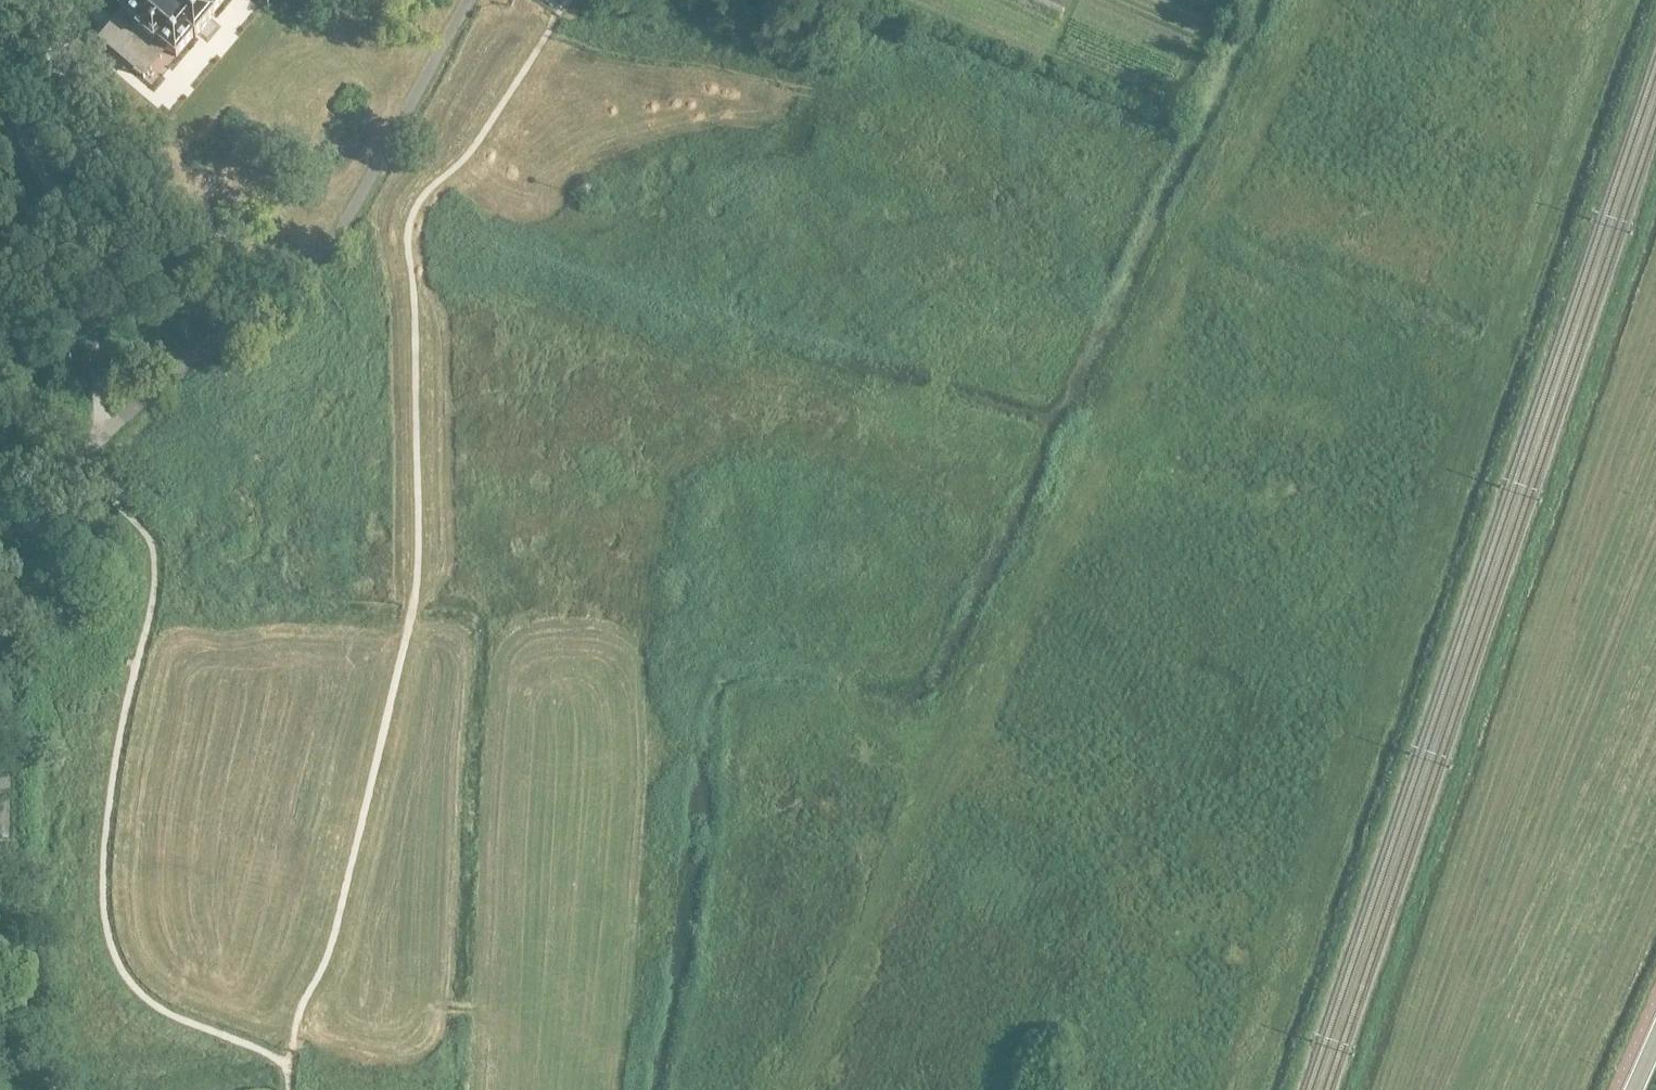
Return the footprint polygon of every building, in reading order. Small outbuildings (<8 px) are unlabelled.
[(144,78),(168,51),(175,57),(194,37),(196,37),(214,15),(213,14),(225,0),(130,0),(120,11),(123,13),(99,41),(132,69),(132,68),(144,78)]
